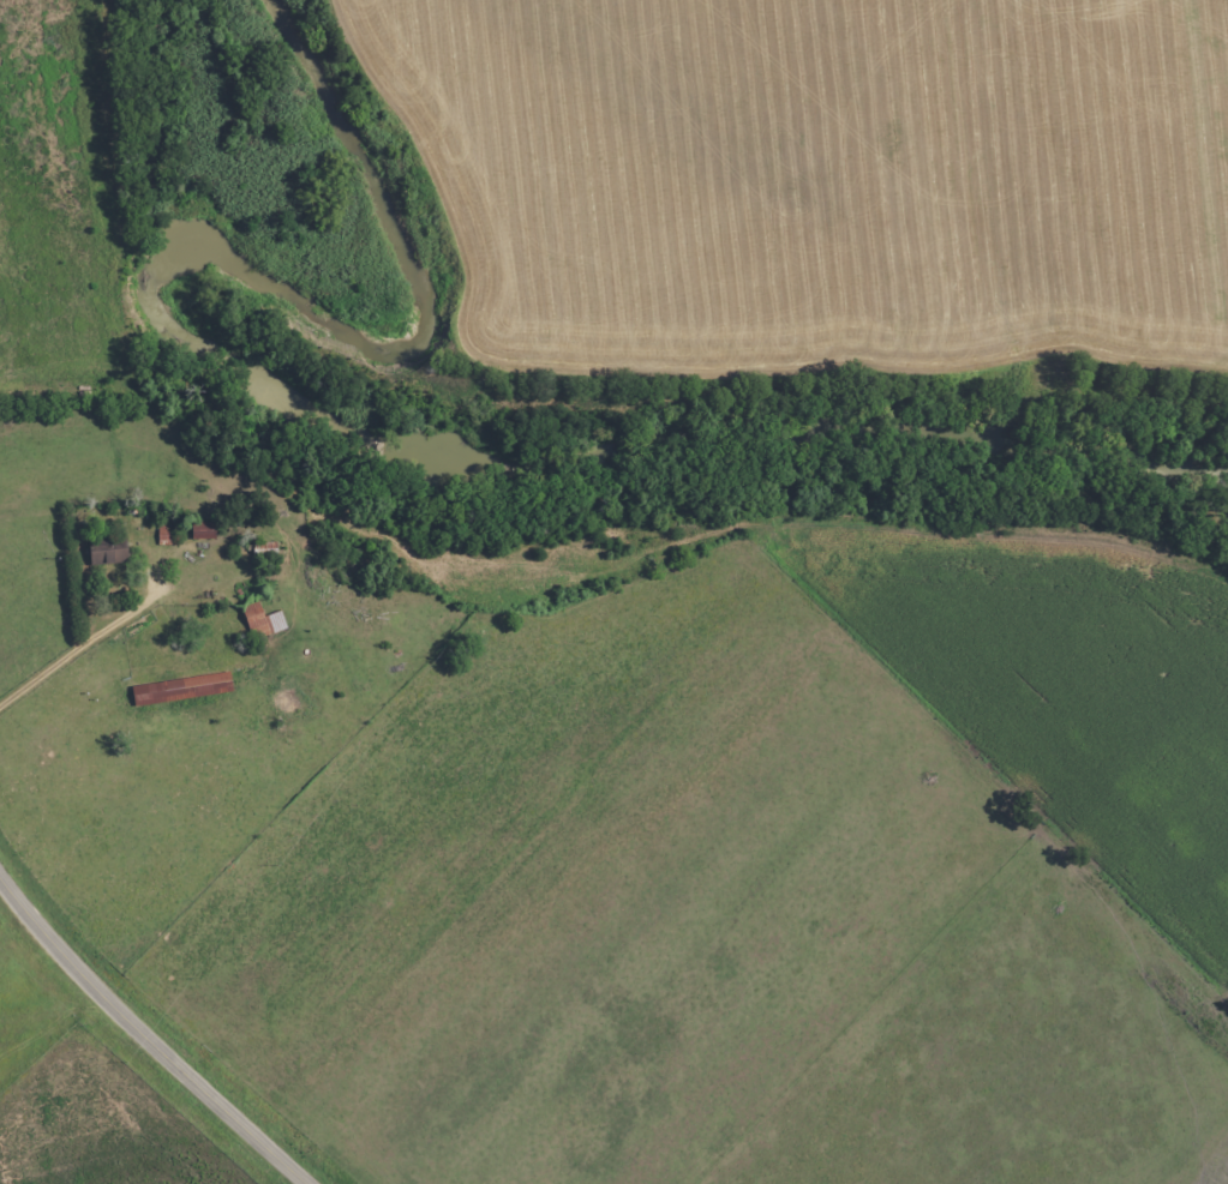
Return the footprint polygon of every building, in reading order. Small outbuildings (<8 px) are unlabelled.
[(186,522),(186,539),(210,539),(210,522),(186,522)] [(84,538),(84,564),(122,563),(121,536),(84,538)] [(277,611),(259,617),(254,602),(238,607),(249,641),(283,629),(277,611)] [(128,685),(131,705),(229,693),(227,672),(128,685)]
